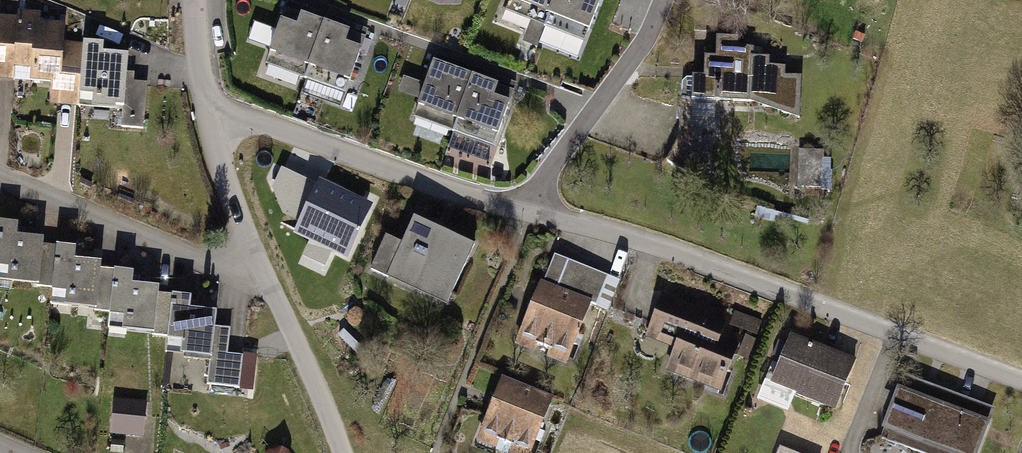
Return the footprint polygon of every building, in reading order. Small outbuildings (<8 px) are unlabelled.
[(547,26),(556,0),(511,0),(507,11),(547,26)] [(547,26),(585,41),(601,0),(556,0),(547,26)] [(64,78),(63,100),(131,104),(130,121),(140,122),(141,90),(130,89),(131,61),(107,60),(107,48),(70,46),(71,25),(47,24),(47,15),(6,14),(6,2),(0,2),(0,74),(64,78)] [(267,65),(306,79),(326,25),(302,16),(305,9),(288,3),(267,65)] [(348,33),(326,25),(306,79),(346,93),(367,31),(351,25),(348,33)] [(710,78),(698,79),(699,99),(757,102),(801,121),(804,78),(790,78),(790,70),(773,69),(773,60),(758,58),(758,49),(742,48),(743,41),(722,41),(722,58),(711,59),(710,78)] [(415,118),(455,132),(474,78),(450,69),(452,61),(437,56),(415,118)] [(498,86),(474,78),(455,132),(493,146),(516,84),(500,78),(498,86)] [(792,185),(820,190),(822,174),(795,169),(792,185)] [(481,247),(422,219),(409,246),(393,238),(378,271),(452,307),(481,247)] [(3,223),(0,276),(0,284),(47,287),(50,240),(26,239),(27,225),(3,223)] [(85,249),(60,247),(56,306),(110,310),(114,264),(84,262),(85,249)] [(610,277),(556,257),(547,282),(601,301),(610,277)] [(143,274),(119,272),(113,333),(165,338),(169,289),(141,287),(143,274)] [(597,305),(545,284),(518,349),(570,370),(597,305)] [(199,298),(178,296),(172,356),(215,360),(212,387),(244,390),(247,357),(232,355),(235,328),(224,327),(225,313),(198,310),(199,298)] [(760,331),(662,296),(646,340),(675,351),(667,373),(728,396),(741,361),(748,364),(760,331)] [(866,358),(795,334),(776,388),(847,413),(866,358)] [(911,375),(888,440),(924,452),(991,452),(1007,409),(911,375)] [(507,378),(482,442),(511,452),(542,452),(563,400),(507,378)] [(147,438),(147,402),(113,401),(113,437),(147,438)]
